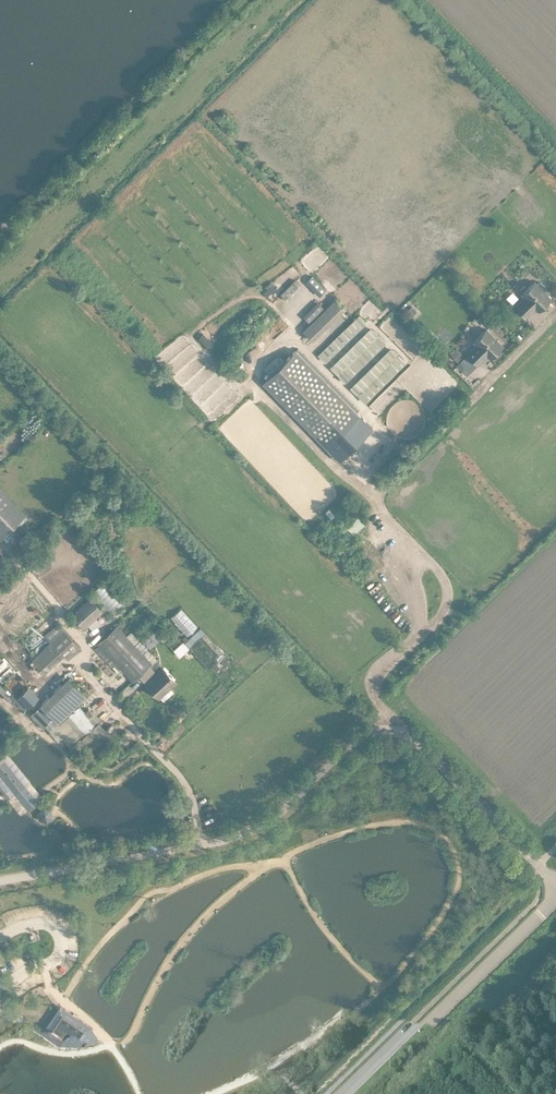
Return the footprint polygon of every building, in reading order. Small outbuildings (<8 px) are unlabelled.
[(307,270),(300,277),(314,291),(321,284),(307,270)] [(290,274),(275,288),(282,295),(297,280),(290,274)] [(510,301),(520,311),(527,304),(530,301),(533,305),(546,292),(538,284),(540,283),(540,280),(536,276),(533,276),(532,278),(529,276),(517,288),(520,291),(510,301)] [(267,277),(262,282),(267,288),(272,283),(267,277)] [(298,324),(307,334),(339,303),(329,294),(298,324)] [(313,296),(298,310),(304,317),(319,303),(313,296)] [(478,307),(473,313),(482,322),(487,316),(478,307)] [(313,349),(318,354),(359,314),(354,309),(313,349)] [(468,335),(472,339),(462,348),(472,358),(479,352),(479,351),(481,348),(485,352),(497,340),(481,323),(468,335)] [(327,363),(338,374),(378,334),(368,324),(327,363)] [(258,376),(334,454),(367,422),(291,344),(258,376)] [(347,384),(357,395),(398,355),(388,344),(347,384)] [(20,509),(0,488),(0,528),(20,509)] [(56,503),(48,511),(54,516),(61,509),(56,503)] [(46,512),(39,520),(44,525),(52,518),(46,512)] [(37,521),(29,528),(35,534),(43,527),(37,521)] [(70,606),(82,619),(98,604),(86,591),(70,606)] [(191,619),(176,602),(166,611),(181,628),(191,619)] [(27,653),(39,666),(58,649),(62,653),(75,641),(53,617),(39,629),(45,636),(27,653)] [(92,637),(128,675),(147,658),(111,619),(92,637)] [(150,624),(138,635),(144,642),(157,632),(150,624)] [(142,677),(154,690),(169,676),(158,663),(142,677)] [(80,727),(90,718),(72,697),(80,690),(63,671),(34,697),(52,717),(62,707),(72,719),(70,721),(74,726),(77,724),(80,727)] [(13,690),(22,699),(32,690),(22,680),(13,690)] [(346,701),(356,710),(360,706),(351,697),(346,701)] [(27,707),(39,720),(46,713),(34,700),(27,707)] [(21,801),(31,792),(0,755),(0,775),(21,801)] [(38,801),(32,806),(34,813),(41,815),(47,810),(45,803),(38,801)] [(78,1023),(56,1007),(41,1030),(63,1046),(78,1023)]
